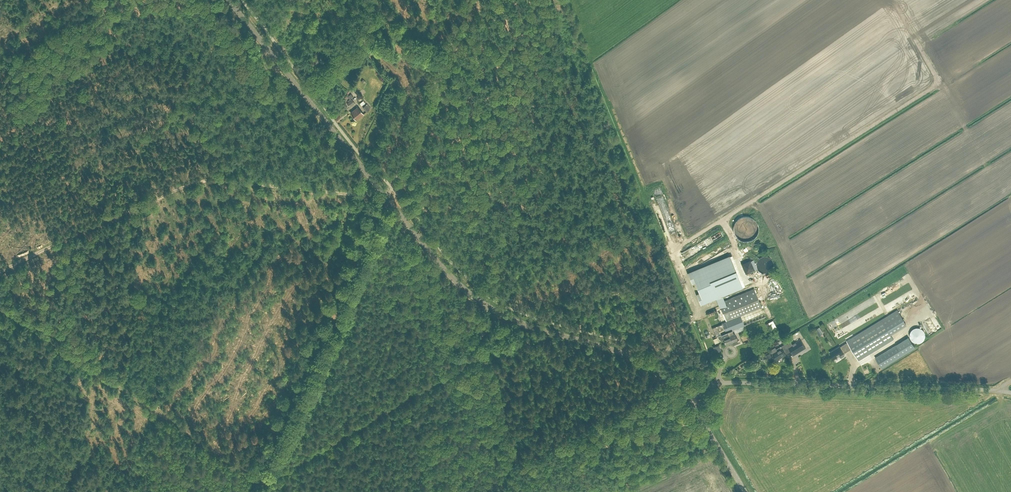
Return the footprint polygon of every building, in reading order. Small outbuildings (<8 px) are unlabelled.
[(358,107),(351,113),(356,120),(363,114),(358,107)] [(734,226),(734,228),(734,231),(735,233),(736,235),(738,237),(739,239),(742,240),(744,241),(746,241),(749,241),(751,240),(753,239),(755,237),(757,235),(758,233),(759,231),(759,228),(759,226),(758,224),(757,222),(756,220),(754,218),(752,217),(750,216),(748,216),(745,216),(743,216),(741,217),(739,218),(737,220),(736,222),(735,224),(734,226)] [(719,240),(725,236),(722,232),(716,236),(719,240)] [(707,237),(710,242),(715,239),(713,235),(712,236),(709,233),(699,239),(700,242),(707,237)] [(722,252),(718,245),(704,254),(707,261),(722,252)] [(730,256),(688,273),(692,282),(695,281),(699,293),(697,294),(700,303),(742,287),(730,256)] [(885,297),(894,293),(890,286),(882,290),(885,297)] [(715,337),(718,336),(727,332),(731,341),(733,345),(739,343),(735,332),(731,334),(730,330),(765,316),(754,288),(724,300),(726,306),(706,314),(715,337)] [(844,352),(851,348),(859,360),(894,339),(891,334),(906,324),(897,309),(847,340),(847,342),(840,346),(830,352),(834,359),(840,355),(841,357),(842,357),(845,355),(845,354),(844,352)] [(910,332),(910,333),(910,334),(910,335),(910,337),(910,338),(911,339),(911,340),(912,341),(913,342),(914,342),(915,342),(916,343),(918,343),(919,342),(920,342),(921,342),(922,341),(923,341),(923,340),(924,339),(924,338),(925,337),(925,336),(925,334),(925,333),(925,332),(924,331),(923,330),(923,329),(922,328),(921,328),(919,327),(918,327),(917,327),(915,327),(914,328),(913,329),(912,329),(911,330),(910,332)] [(727,332),(718,336),(718,338),(721,339),(723,338),(726,344),(731,341),(727,332)] [(875,357),(882,368),(915,348),(908,336),(875,357)] [(781,346),(782,347),(773,353),(777,360),(785,355),(786,354),(786,353),(791,350),(794,355),(806,347),(800,339),(793,344),(791,341),(787,344),(786,343),(781,346)]
